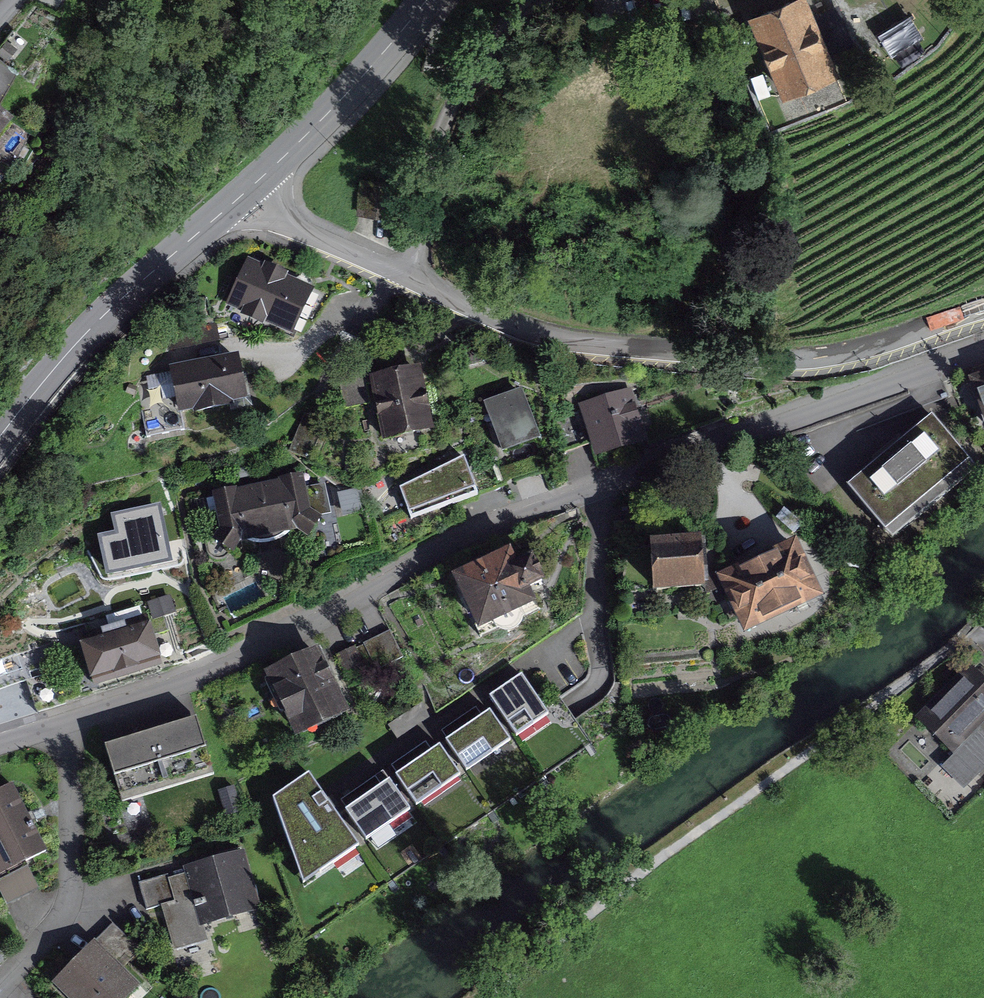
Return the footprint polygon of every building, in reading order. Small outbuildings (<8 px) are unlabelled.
[(753,22),(783,98),(835,78),(806,1),(753,22)] [(13,120),(0,110),(0,137),(13,120)] [(313,287),(247,256),(225,304),(290,335),(313,287)] [(240,349),(168,364),(177,411),(250,396),(240,349)] [(426,360),(382,371),(398,430),(442,418),(426,360)] [(636,382),(585,399),(601,449),(652,433),(636,382)] [(526,383),(492,397),(514,452),(549,438),(526,383)] [(933,411),(853,479),(889,522),(970,454),(933,411)] [(403,491),(411,517),(476,497),(464,461),(403,491)] [(300,482),(216,498),(225,544),(309,527),(300,482)] [(160,501),(110,512),(114,529),(97,533),(106,574),(172,560),(160,501)] [(655,539),(656,579),(705,577),(704,537),(655,539)] [(723,573),(745,622),(817,589),(795,540),(723,573)] [(455,572),(481,626),(537,599),(529,583),(542,577),(532,554),(519,560),(512,545),(455,572)] [(150,620),(80,641),(93,684),(163,663),(150,620)] [(389,626),(342,648),(352,669),(399,647),(389,626)] [(325,642),(276,665),(307,730),(356,707),(325,642)] [(491,691),(498,701),(518,729),(551,707),(524,669),(491,691)] [(940,707),(952,718),(942,728),(962,746),(948,762),(969,781),(981,768),(983,771),(983,683),(972,672),(940,707)] [(498,701),(447,736),(466,764),(518,729),(498,701)] [(192,717),(108,743),(126,800),(210,774),(192,717)] [(447,736),(396,770),(416,799),(466,764),(447,736)] [(313,766),(278,790),(309,871),(361,836),(342,808),(313,766)] [(396,770),(342,808),(361,836),(416,799),(396,770)] [(0,783),(0,875),(5,886),(35,870),(27,854),(50,842),(14,776),(0,783)] [(241,851),(142,881),(150,906),(162,902),(175,945),(205,936),(200,918),(257,901),(241,851)] [(62,975),(87,997),(119,997),(143,973),(101,934),(62,975)]
